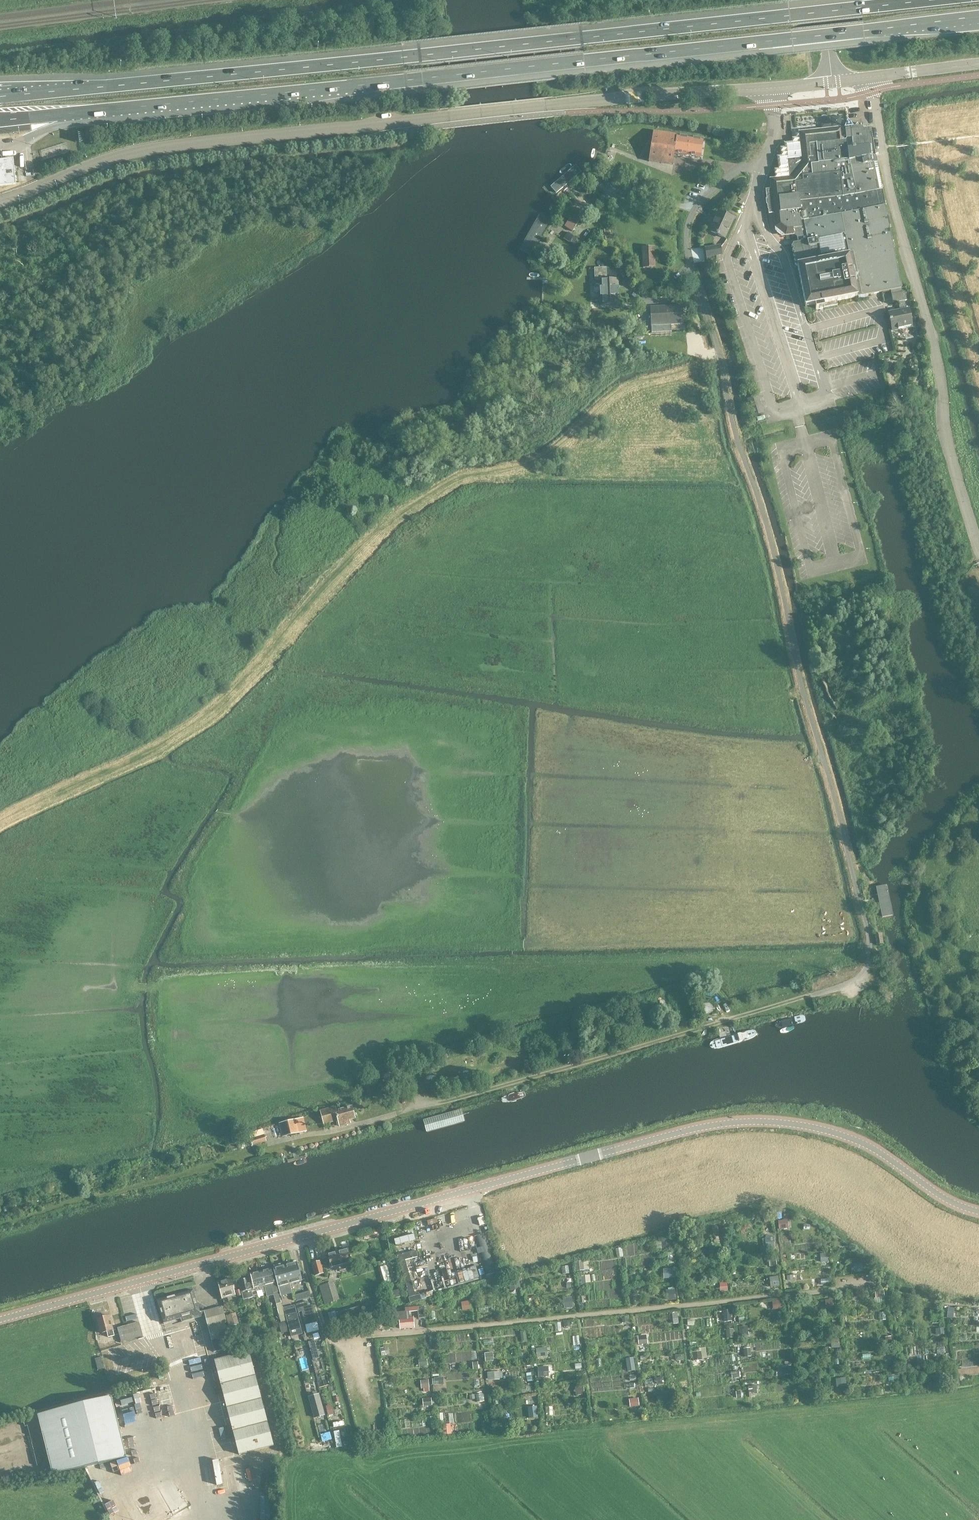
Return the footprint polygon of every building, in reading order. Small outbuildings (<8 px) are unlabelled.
[(772,189),(766,190),(768,211),(774,210),(776,230),(782,236),(792,235),(797,237),(798,242),(793,243),(791,247),(794,249),(792,251),(795,253),(793,256),(795,257),(794,260),(796,262),(795,265),(797,266),(805,307),(814,306),(815,310),(824,308),(838,306),(836,301),(857,297),(890,291),(901,289),(901,288),(881,183),(877,162),(876,161),(871,126),(863,127),(862,124),(850,126),(851,131),(846,131),(845,127),(799,132),(799,133),(796,133),(796,137),(792,138),(792,142),(784,143),(784,147),(780,148),(781,156),(777,157),(777,158),(778,169),(774,170),(775,179),(771,180),(772,189)] [(701,157),(704,140),(676,136),(653,133),(652,139),(649,161),(673,165),(675,153),(701,157)] [(16,184),(13,159),(0,160),(0,186),(16,184)] [(546,183),(558,196),(584,173),(573,161),(546,183)] [(516,247),(533,256),(554,219),(537,210),(516,247)] [(733,219),(727,216),(719,212),(710,231),(725,238),(733,219)] [(572,214),(565,226),(573,230),(580,218),(572,214)] [(714,256),(722,255),(720,244),(705,247),(708,262),(715,260),(714,256)] [(652,247),(642,248),(643,268),(653,267),(652,247)] [(595,281),(599,281),(600,306),(620,305),(619,279),(606,279),(606,267),(607,267),(606,260),(594,261),(595,281)] [(899,311),(889,313),(892,331),(898,329),(912,327),(912,325),(909,309),(906,310),(904,301),(907,301),(905,292),(902,292),(901,289),(890,291),(893,303),(898,302),(899,311)] [(683,305),(650,307),(652,333),(672,332),(671,325),(684,325),(683,305)] [(764,414),(759,395),(747,398),(752,417),(764,414)] [(894,913),(887,883),(875,886),(881,916),(894,913)] [(881,933),(874,934),(876,945),(883,943),(881,933)] [(715,1011),(711,997),(698,1000),(701,1015),(715,1011)] [(351,1107),(337,1112),(335,1105),(320,1110),(324,1123),(338,1120),(339,1126),(350,1123),(348,1120),(355,1118),(351,1107)] [(306,1131),(305,1124),(303,1117),(279,1123),(282,1137),(306,1131)] [(249,1133),(252,1145),(265,1141),(262,1129),(249,1133)] [(779,1229),(789,1228),(789,1218),(779,1219),(779,1229)] [(484,1234),(474,1237),(485,1275),(496,1273),(484,1234)] [(764,1236),(764,1248),(775,1248),(774,1236),(764,1236)] [(332,1268),(351,1263),(347,1248),(328,1253),(332,1268)] [(409,1297),(415,1295),(405,1260),(418,1257),(416,1250),(403,1254),(402,1249),(396,1250),(397,1255),(395,1256),(396,1262),(399,1262),(409,1297)] [(319,1274),(323,1273),(320,1260),(312,1263),(315,1275),(314,1275),(315,1281),(320,1279),(319,1274)] [(577,1269),(589,1269),(589,1260),(576,1260),(577,1269)] [(296,1262),(285,1265),(290,1283),(301,1280),(296,1262)] [(290,1283),(285,1265),(274,1268),(280,1293),(292,1290),(290,1283)] [(664,1278),(673,1277),(673,1267),(664,1268),(664,1278)] [(274,1283),(271,1268),(250,1273),(251,1278),(239,1280),(242,1290),(244,1299),(254,1296),(252,1291),(257,1290),(256,1287),(264,1285),(265,1288),(270,1287),(269,1284),(274,1283)] [(770,1276),(772,1285),(780,1284),(779,1275),(770,1276)] [(227,1295),(236,1292),(231,1278),(219,1282),(223,1296),(224,1296),(225,1298),(227,1297),(227,1295)] [(721,1290),(728,1290),(728,1281),(720,1281),(721,1290)] [(276,1283),(271,1285),(280,1322),(286,1321),(287,1325),(298,1322),(294,1305),(283,1308),(276,1283)] [(325,1303),(340,1298),(335,1283),(332,1284),(332,1283),(320,1287),(325,1303)] [(667,1298),(677,1298),(677,1288),(667,1288),(667,1298)] [(193,1289),(157,1300),(164,1323),(181,1318),(182,1321),(205,1315),(210,1334),(212,1341),(214,1352),(231,1348),(228,1337),(228,1336),(224,1322),(226,1322),(222,1306),(200,1312),(193,1289)] [(398,1289),(390,1291),(392,1299),(400,1296),(398,1289)] [(298,1299),(311,1296),(310,1290),(296,1293),(298,1299)] [(563,1297),(565,1306),(574,1305),(572,1296),(563,1297)] [(312,1305),(309,1306),(307,1301),(296,1304),(298,1312),(302,1311),(305,1325),(303,1326),(304,1331),(310,1329),(308,1324),(317,1322),(312,1305)] [(332,1319),(366,1310),(365,1304),(330,1313),(332,1319)] [(731,1308),(723,1309),(725,1320),(733,1319),(731,1308)] [(400,1326),(416,1325),(415,1312),(399,1314),(400,1326)] [(107,1331),(108,1334),(108,1336),(115,1334),(110,1315),(97,1318),(101,1333),(107,1331)] [(143,1336),(142,1334),(139,1322),(117,1328),(121,1342),(143,1336)] [(736,1325),(736,1335),(749,1335),(749,1325),(736,1325)] [(537,1356),(547,1355),(546,1346),(536,1347),(537,1356)] [(700,1347),(700,1350),(693,1350),(693,1358),(707,1357),(707,1346),(700,1347)] [(238,1455),(274,1446),(250,1349),(214,1358),(238,1455)] [(468,1361),(468,1352),(450,1351),(449,1360),(468,1361)] [(628,1371),(636,1369),(634,1356),(626,1357),(628,1371)] [(539,1375),(549,1375),(549,1366),(538,1366),(539,1375)] [(487,1371),(488,1379),(502,1379),(502,1370),(487,1371)] [(433,1376),(433,1384),(445,1383),(444,1376),(433,1376)] [(37,1412),(52,1472),(127,1455),(111,1394),(37,1412)] [(324,1415),(320,1400),(311,1402),(315,1417),(324,1415)] [(530,1417),(539,1416),(537,1405),(528,1406),(530,1417)] [(452,1423),(443,1423),(443,1433),(452,1432),(452,1423)]
